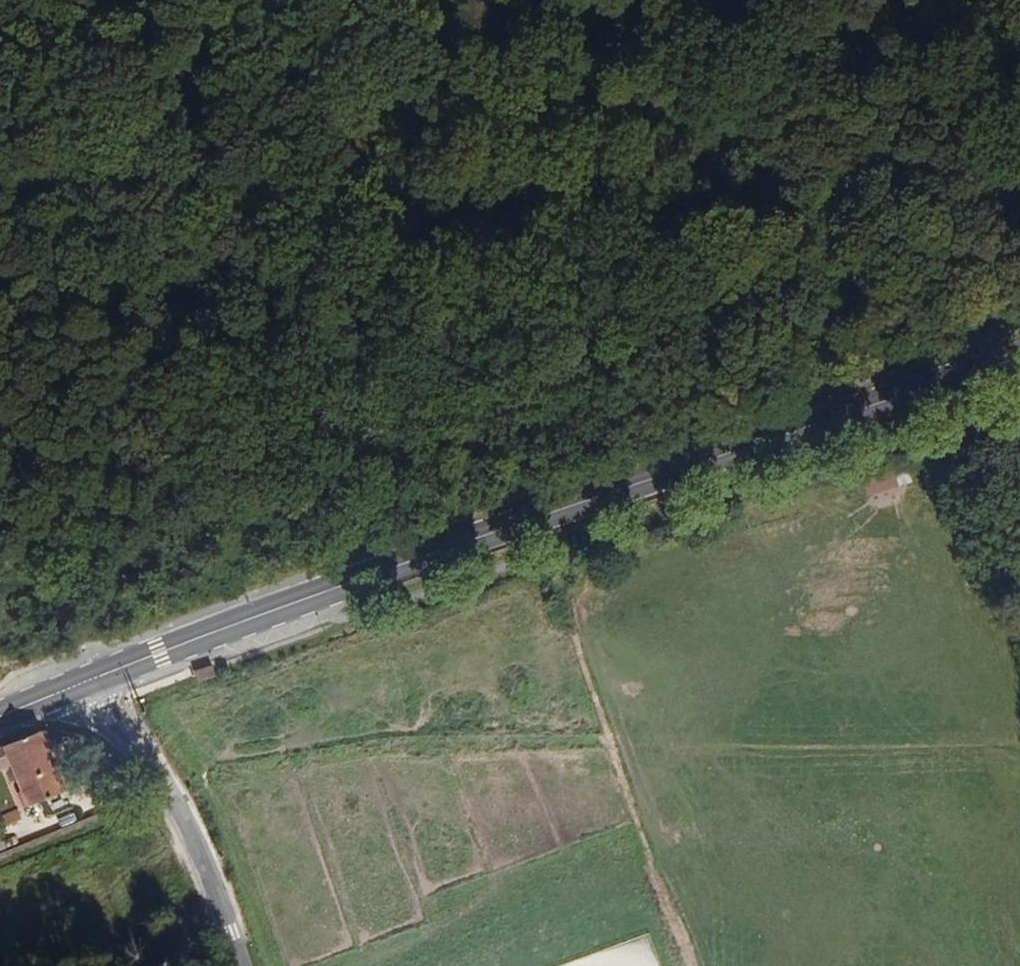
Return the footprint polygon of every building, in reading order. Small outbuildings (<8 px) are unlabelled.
[(866,492),(897,488),(895,470),(864,473),(866,492)] [(86,793),(62,734),(53,737),(20,750),(45,810),(86,793)] [(21,822),(19,811),(0,814),(0,826),(21,822)]
